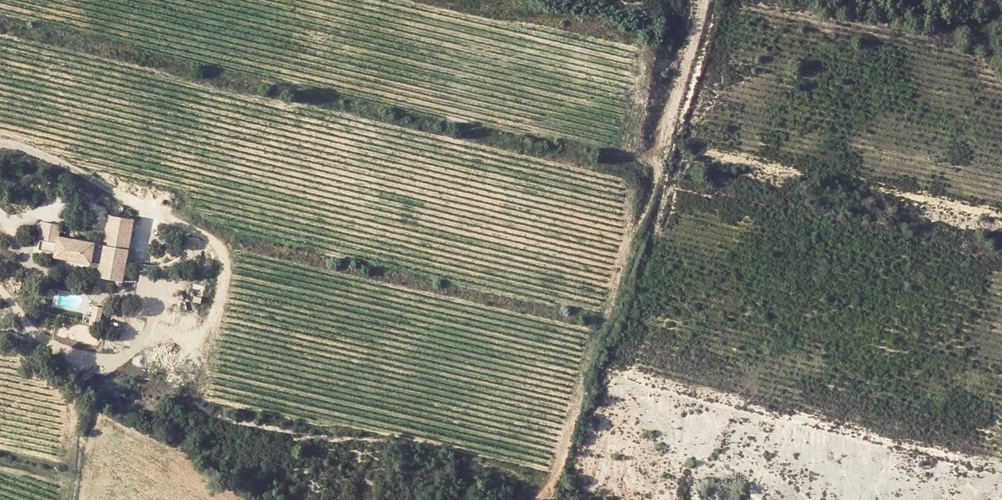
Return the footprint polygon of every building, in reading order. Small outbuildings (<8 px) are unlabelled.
[(60,225),(43,222),(38,249),(55,252),(54,256),(90,263),(91,259),(100,261),(97,277),(122,281),(133,220),(108,215),(103,245),(58,237),(60,225)] [(105,308),(96,306),(93,317),(86,315),(84,323),(100,327),(105,308)]
